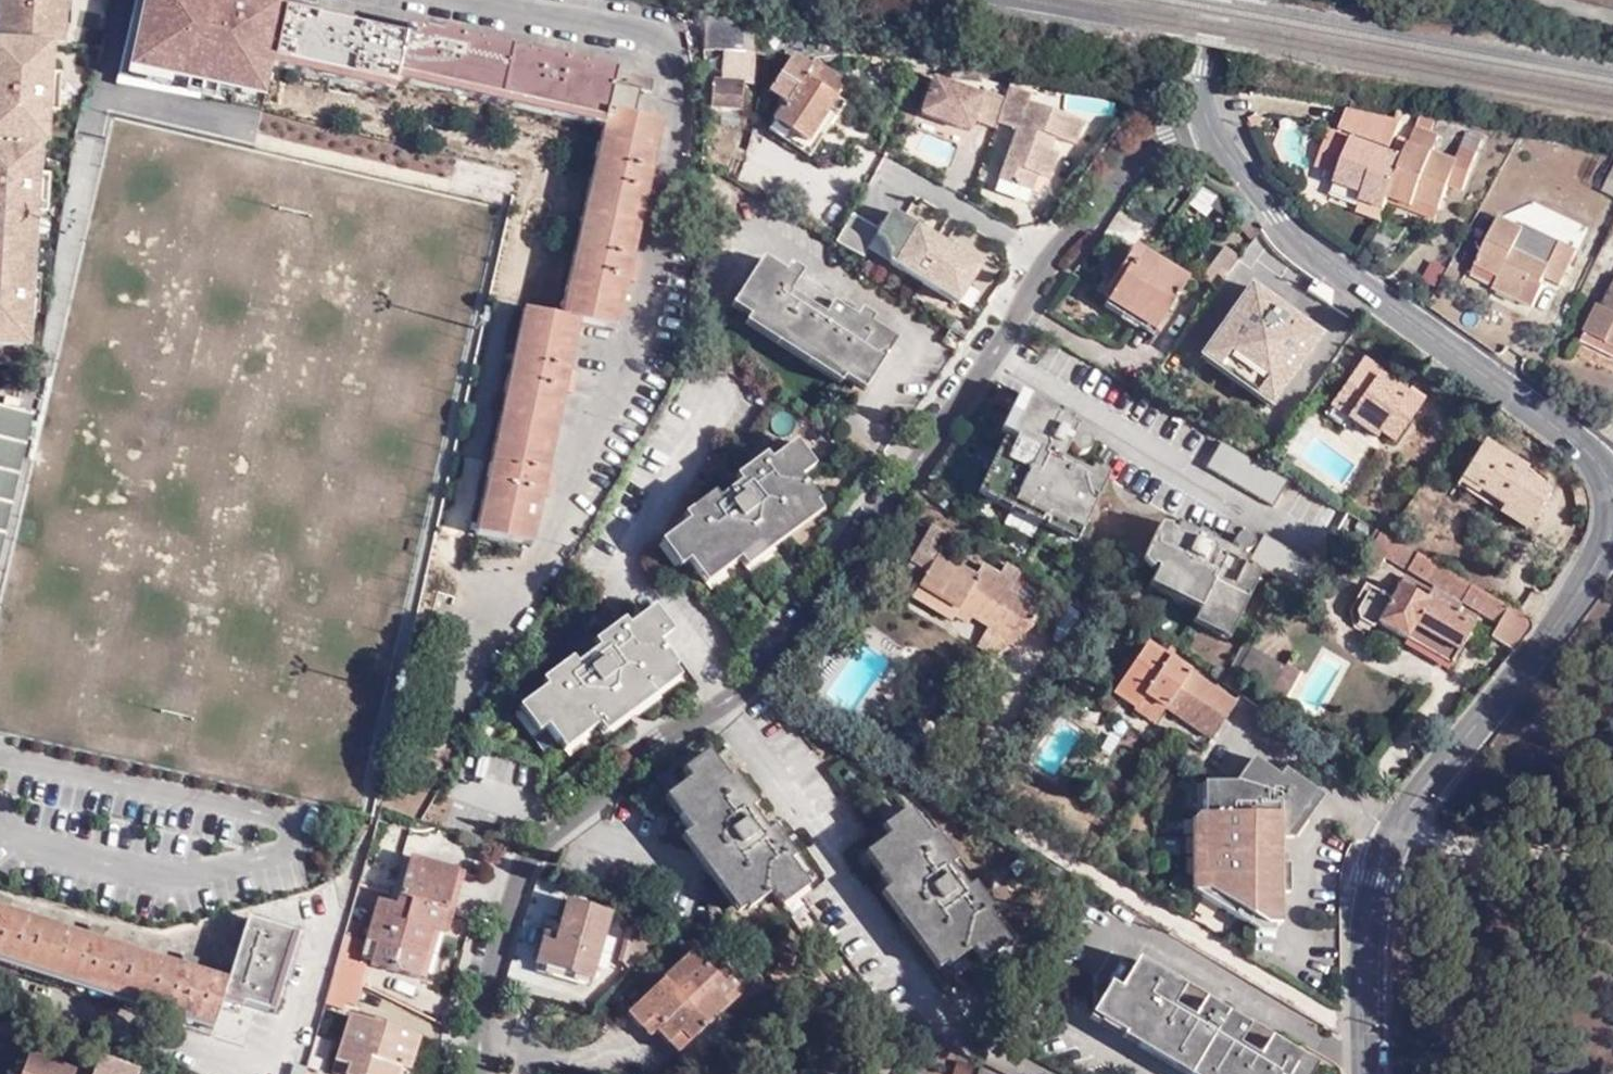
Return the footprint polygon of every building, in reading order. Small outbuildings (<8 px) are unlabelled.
[(21,359),(22,344),(27,344),(38,140),(43,140),(49,40),(61,40),(63,0),(0,0),(0,3),(3,6),(0,9),(0,358),(21,359)] [(271,53),(307,61),(309,51),(363,63),(360,73),(394,81),(397,71),(412,74),(414,65),(467,77),(464,86),(514,96),(516,87),(572,100),(570,108),(603,115),(602,123),(609,125),(565,313),(583,317),(616,324),(627,276),(637,278),(642,257),(632,255),(647,190),(656,193),(662,169),(652,166),(662,118),(632,111),(639,82),(613,76),(616,62),(566,50),(567,44),(548,39),(546,45),(463,25),(465,19),(446,15),(445,22),(407,14),(405,25),(354,12),(356,4),(339,0),(336,9),(297,0),(283,0),(271,53)] [(744,53),(747,24),(707,15),(705,48),(735,52),(744,53)] [(733,62),(735,52),(705,48),(704,60),(733,62)] [(309,51),(307,61),(360,73),(363,63),(309,51)] [(771,92),(789,104),(776,122),(807,143),(839,96),(849,80),(816,58),(811,67),(795,56),(771,92)] [(412,74),(464,86),(467,77),(414,65),(412,74)] [(972,80),(974,68),(956,65),(954,77),(972,80)] [(1001,123),(1010,98),(990,92),(989,96),(938,77),(924,115),(978,135),(982,123),(999,129),(1001,123)] [(743,84),(703,81),(702,107),(740,111),(742,102),(746,102),(747,94),(742,93),(743,84)] [(1036,94),(1014,86),(1010,98),(1001,123),(1021,131),(1003,180),(1042,196),(1054,180),(1063,153),(1056,149),(1060,138),(1080,146),(1090,122),(1034,101),(1036,94)] [(516,87),(514,96),(570,108),(572,100),(516,87)] [(770,131),(811,158),(848,102),(839,96),(807,143),(776,122),(770,131)] [(1096,122),(1111,128),(1121,105),(1106,98),(1096,122)] [(740,111),(702,107),(702,121),(738,126),(740,111)] [(1400,127),(1403,123),(1351,117),(1343,134),(1392,155),(1404,129),(1400,127)] [(609,125),(602,123),(558,311),(565,313),(609,125)] [(1443,139),(1421,130),(1412,152),(1393,202),(1416,211),(1420,203),(1443,212),(1452,190),(1467,195),(1487,145),(1470,138),(1459,166),(1436,156),(1443,139)] [(1329,167),(1344,174),(1340,183),(1358,191),(1358,193),(1359,197),(1361,202),(1364,205),(1362,213),(1383,222),(1391,201),(1393,202),(1412,152),(1402,147),(1396,162),(1334,135),(1324,159),(1331,162),(1329,167)] [(441,184),(446,154),(380,142),(375,172),(441,184)] [(1331,162),(1324,159),(1321,164),(1329,167),(1331,162)] [(1612,193),(1612,167),(1603,188),(1612,193)] [(1358,193),(1358,191),(1340,183),(1336,193),(1364,205),(1361,202),(1359,197),(1358,193)] [(1393,202),(1392,204),(1438,224),(1443,212),(1420,203),(1416,211),(1393,202)] [(1001,268),(910,218),(890,253),(982,304),(1001,268)] [(1522,229),(1498,218),(1475,265),(1498,276),(1494,284),(1493,287),(1533,307),(1545,280),(1564,289),(1582,252),(1525,223),(1522,229)] [(1204,276),(1220,287),(1243,256),(1227,245),(1204,276)] [(1186,278),(1138,247),(1120,275),(1109,268),(1096,289),(1156,326),(1186,278)] [(1276,267),(1292,279),(1299,269),(1284,257),(1276,267)] [(851,370),(873,383),(897,343),(833,303),(825,317),(791,296),(800,282),(761,259),(732,306),(751,318),(754,314),(784,332),(820,354),(849,372),(851,370)] [(1498,276),(1475,265),(1472,272),(1494,284),(1498,276)] [(1584,330),(1612,344),(1612,287),(1604,305),(1598,302),(1584,330)] [(471,530),(478,531),(530,306),(523,304),(471,530)] [(530,306),(478,531),(532,543),(544,489),(551,491),(556,471),(548,469),(568,385),(575,386),(579,368),(572,366),(583,317),(565,313),(558,311),(530,306)] [(1263,307),(1255,317),(1250,315),(1235,337),(1260,353),(1254,362),(1275,375),(1302,336),(1263,307)] [(751,318),(747,326),(777,344),(784,332),(754,314),(751,318)] [(1584,330),(1579,340),(1612,356),(1612,344),(1584,330)] [(812,366),(820,354),(784,332),(777,344),(812,366)] [(1046,340),(1034,332),(1026,345),(1039,354),(1046,340)] [(1350,414),(1392,442),(1428,393),(1401,375),(1397,380),(1382,370),(1388,363),(1368,350),(1336,393),(1355,406),(1350,414)] [(845,380),(849,372),(820,354),(812,366),(842,385),(845,380)] [(849,372),(845,380),(867,393),(873,383),(851,370),(849,372)] [(1072,419),(1017,392),(999,430),(1015,437),(1011,444),(1003,440),(982,481),(1080,530),(1108,474),(1101,466),(1098,472),(1091,469),(1089,473),(1085,479),(1050,461),(1069,425),(1072,419)] [(29,413),(0,407),(0,536),(29,413)] [(1072,438),(1077,428),(1069,425),(1050,461),(1085,479),(1089,473),(1061,459),(1068,446),(1071,447),(1072,451),(1073,451),(1075,454),(1078,455),(1082,455),(1085,454),(1087,451),(1088,451),(1088,447),(1088,444),(1087,441),(1086,440),(1082,438),(1079,438),(1075,439),(1072,438)] [(1289,476),(1223,438),(1206,468),(1272,507),(1289,476)] [(1483,483),(1535,512),(1549,485),(1513,465),(1516,459),(1481,439),(1459,478),(1479,488),(1483,483)] [(811,497),(781,455),(668,536),(697,578),(811,497)] [(1080,530),(982,481),(977,491),(1074,540),(1080,530)] [(1483,483),(1479,488),(1477,493),(1501,504),(1497,512),(1526,528),(1535,512),(1483,483)] [(1382,514),(1374,526),(1381,530),(1386,533),(1394,522),(1382,514)] [(999,632),(1005,644),(1009,644),(1027,626),(1038,607),(1031,603),(1036,592),(1018,580),(1023,572),(1004,560),(998,569),(984,560),(977,570),(943,547),(951,535),(929,521),(893,577),(962,624),(969,613),(988,625),(999,632)] [(1250,544),(1249,541),(1248,538),(1245,536),(1242,535),(1238,535),(1235,537),(1233,541),(1232,544),(1233,548),(1235,551),(1233,554),(1228,552),(1225,558),(1175,534),(1168,531),(1169,526),(1158,526),(1141,561),(1149,568),(1151,564),(1157,567),(1153,575),(1203,600),(1198,612),(1231,629),(1258,573),(1252,567),(1250,570),(1243,566),(1246,559),(1240,557),(1241,554),(1245,553),(1248,550),(1250,547),(1250,544)] [(1377,538),(1381,530),(1374,526),(1370,534),(1377,538)] [(1197,536),(1178,527),(1175,534),(1225,558),(1228,552),(1211,543),(1212,541),(1198,534),(1197,536)] [(1388,554),(1397,539),(1386,533),(1381,530),(1377,538),(1365,558),(1380,567),(1388,554)] [(1241,554),(1240,557),(1246,559),(1297,588),(1313,562),(1264,535),(1249,541),(1250,544),(1250,547),(1248,550),(1245,553),(1241,554)] [(1411,568),(1420,553),(1397,539),(1388,554),(1411,568)] [(1446,589),(1454,574),(1420,553),(1411,568),(1446,589)] [(410,587),(423,590),(427,576),(414,573),(410,587)] [(1413,625),(1457,652),(1477,618),(1401,574),(1389,596),(1366,583),(1351,609),(1357,622),(1372,630),(1378,621),(1406,638),(1413,625)] [(1516,648),(1537,623),(1454,574),(1446,589),(1499,620),(1492,633),(1516,648)] [(1203,600),(1153,575),(1148,586),(1198,612),(1203,600)] [(405,610),(418,613),(421,600),(409,596),(405,610)] [(1231,629),(1198,612),(1193,622),(1226,639),(1231,629)] [(667,659),(638,617),(523,699),(554,740),(667,659)] [(999,632),(988,625),(975,643),(999,659),(1009,644),(1005,644),(999,632)] [(1413,625),(1406,638),(1450,663),(1457,652),(1413,625)] [(811,667),(822,673),(837,649),(827,642),(811,667)] [(1144,643),(1113,692),(1135,705),(1143,694),(1163,707),(1187,671),(1144,643)] [(1271,689),(1286,697),(1301,670),(1286,662),(1271,689)] [(1187,671),(1163,707),(1181,719),(1205,684),(1187,671)] [(1231,701),(1205,684),(1181,719),(1208,737),(1220,719),(1231,701)] [(1143,694),(1135,705),(1156,718),(1163,707),(1143,694)] [(1291,836),(1318,794),(1288,772),(1283,779),(1256,761),(1242,781),(1216,780),(1215,818),(1206,818),(1205,836),(1205,853),(1204,870),(1204,891),(1197,892),(1259,932),(1283,930),(1284,850),(1273,850),(1273,841),(1281,830),(1291,836)] [(676,796),(757,905),(796,879),(718,767),(676,796)] [(1215,818),(1216,780),(1206,780),(1206,818),(1215,818)] [(1005,797),(1022,807),(1028,795),(1012,785),(1005,797)] [(1206,818),(1195,818),(1195,835),(1205,836),(1206,818)] [(870,849),(951,960),(993,930),(913,819),(870,849)] [(1205,836),(1195,835),(1194,852),(1205,853),(1205,836)] [(1205,853),(1194,852),(1194,869),(1204,870),(1205,853)] [(437,937),(453,876),(407,863),(393,911),(379,907),(368,944),(362,962),(373,965),(372,969),(417,982),(430,935),(437,937)] [(1194,869),(1193,889),(1197,892),(1204,891),(1204,870),(1194,869)] [(242,1002),(267,1009),(293,930),(249,916),(238,948),(229,945),(226,956),(234,959),(229,976),(197,966),(200,955),(187,951),(183,961),(105,938),(108,928),(92,924),(90,933),(9,908),(11,899),(0,896),(0,955),(213,1019),(219,1002),(222,995),(242,1002)] [(534,965),(570,976),(573,967),(589,972),(608,915),(566,902),(555,938),(543,935),(534,965)] [(275,1011),(301,932),(293,930),(267,1009),(275,1011)] [(337,977),(355,986),(362,962),(368,944),(347,937),(337,977)] [(211,1026),(213,1019),(0,955),(0,962),(211,1026)] [(1105,1011),(1212,1073),(1307,1073),(1313,1063),(1270,1038),(1276,1028),(1254,1015),(1247,1024),(1205,999),(1210,990),(1188,978),(1183,986),(1136,958),(1105,1011)] [(573,967),(570,976),(587,980),(589,972),(573,967)] [(695,1019),(711,1004),(693,986),(683,996),(662,975),(619,1020),(633,1033),(638,1027),(669,1057),(701,1026),(695,1019)] [(355,986),(337,977),(329,1005),(343,1009),(345,1001),(350,1003),(355,986)] [(219,1002),(240,1008),(242,1002),(222,995),(219,1002)] [(695,1019),(701,1026),(717,1010),(711,1004),(695,1019)] [(350,1067),(348,1073),(402,1073),(403,1071),(410,1073),(414,1073),(424,1038),(350,1015),(335,1064),(338,1064),(350,1067)] [(85,1054),(38,1034),(21,1073),(77,1073),(85,1054)] [(121,1063),(116,1073),(145,1073),(121,1063)] [(350,1067),(338,1064),(336,1073),(348,1073),(350,1067)] [(311,1070),(312,1069),(298,1065),(296,1073),(310,1073),(311,1070)]
